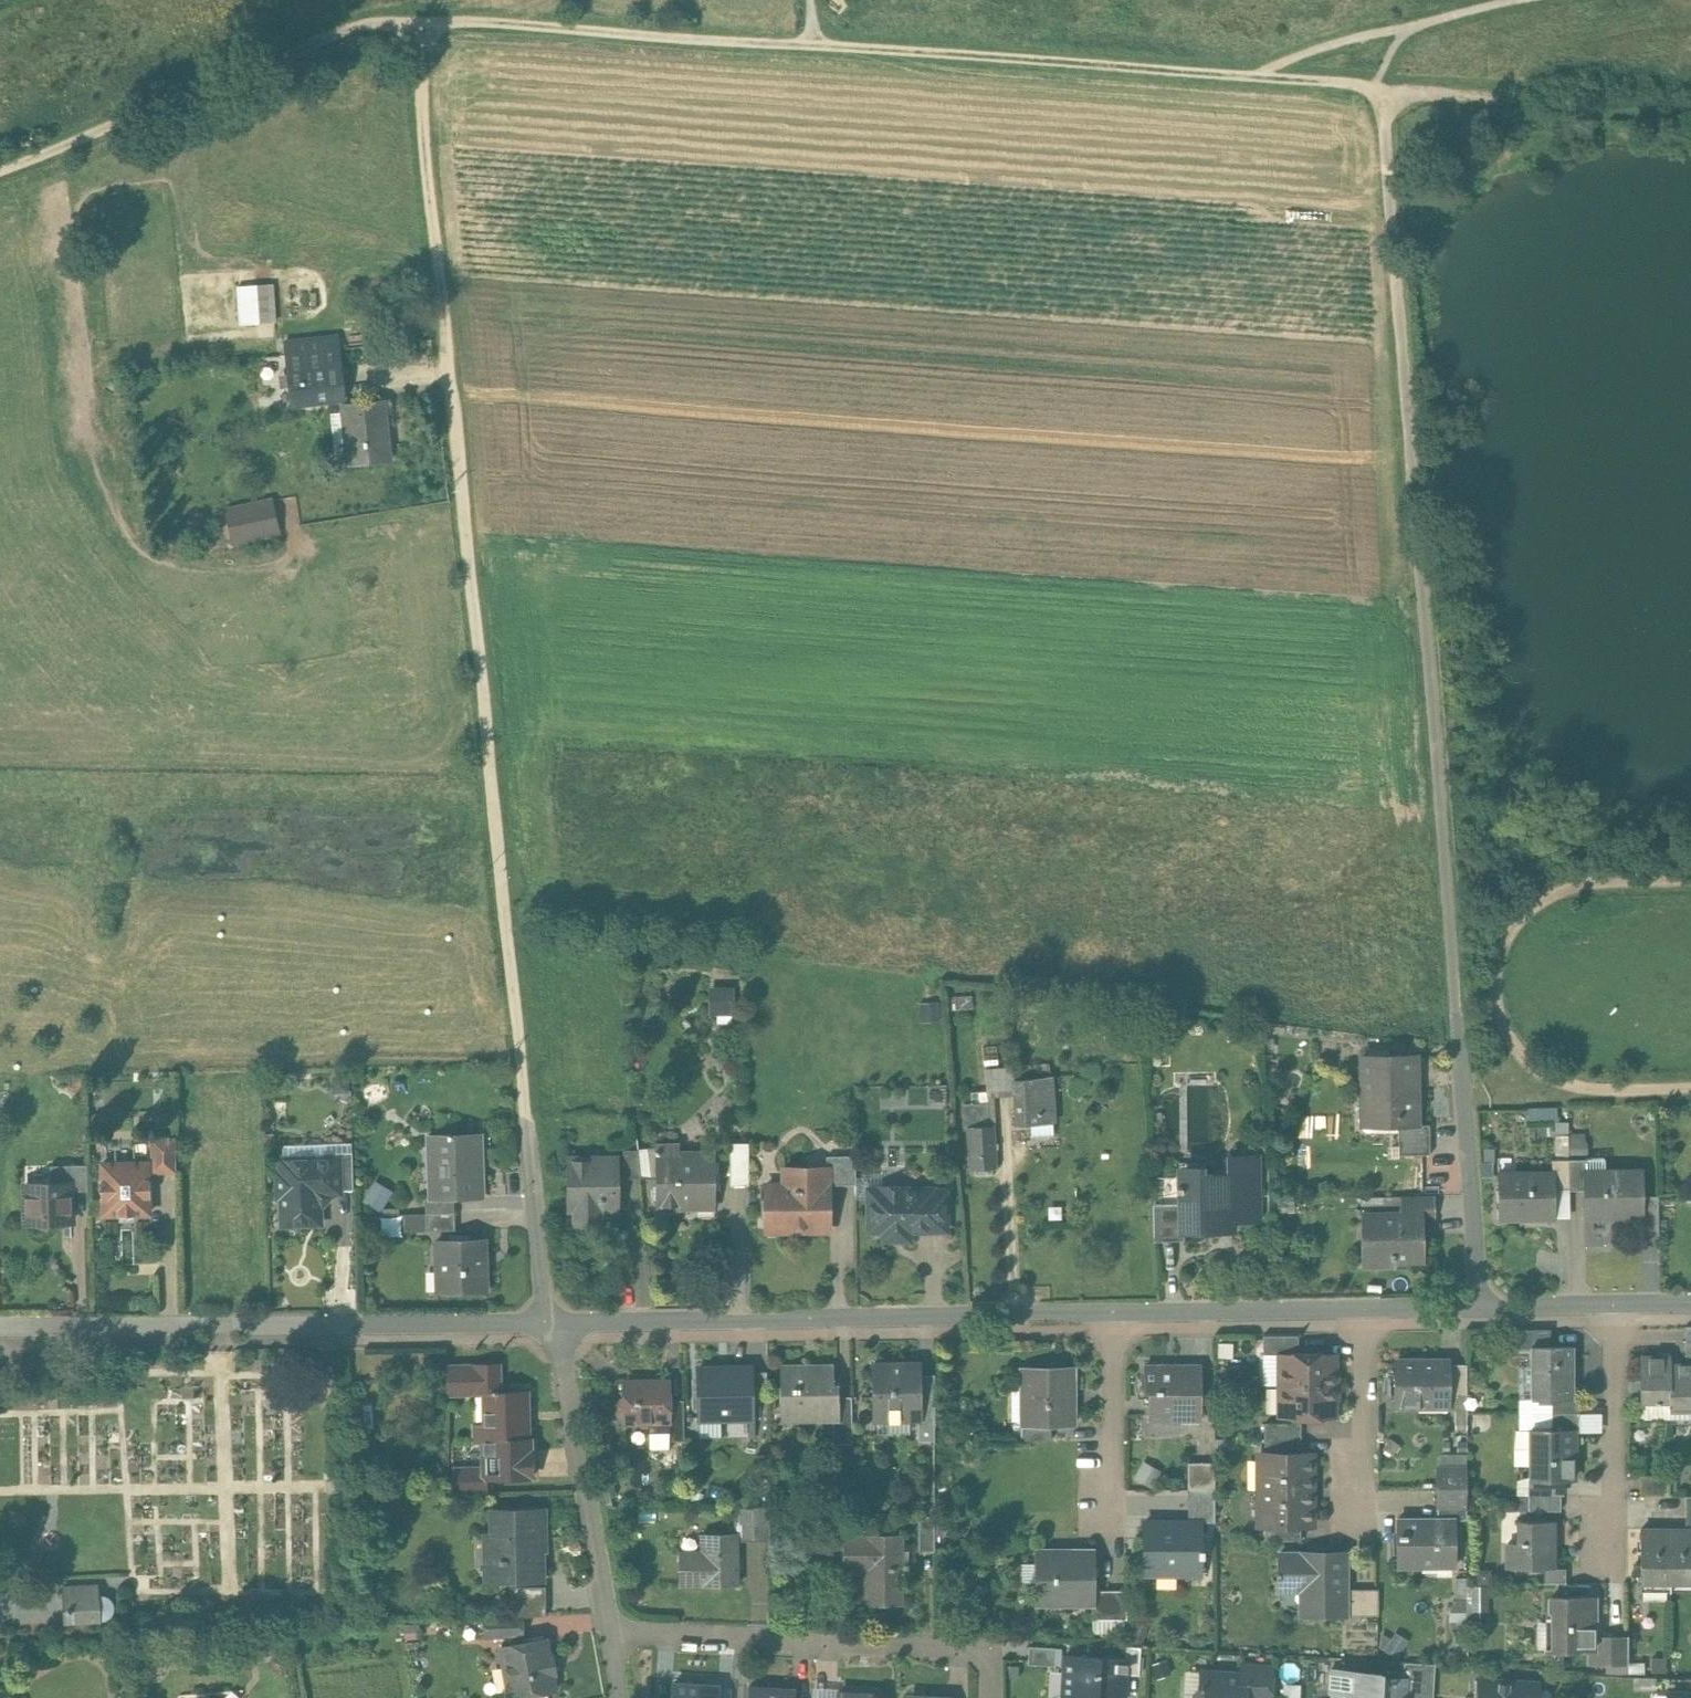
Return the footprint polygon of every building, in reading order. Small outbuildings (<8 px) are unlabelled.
[(236,285),(239,324),(275,322),(272,283),(236,285)] [(338,335),(286,341),(287,353),(339,347),(338,335)] [(339,347),(287,353),(289,373),(342,367),(339,347)] [(342,367),(289,373),(292,404),(345,398),(342,367)] [(384,399),(343,404),(345,421),(334,422),(338,466),(390,460),(384,399)] [(224,507),(232,546),(281,536),(273,497),(224,507)] [(734,987),(708,987),(709,1015),(734,1015),(734,987)] [(1417,1056),(1363,1057),(1364,1095),(1370,1095),(1370,1126),(1399,1126),(1417,1125),(1417,1056)] [(1051,1077),(1014,1080),(1017,1125),(1054,1123),(1051,1077)] [(989,1103),(974,1104),(974,1102),(972,1102),(972,1104),(966,1104),(970,1170),(976,1169),(977,1174),(992,1173),(992,1168),(998,1168),(996,1125),(991,1125),(989,1103)] [(1431,1155),(1430,1125),(1417,1125),(1399,1126),(1400,1156),(1431,1155)] [(448,1135),(448,1136),(428,1136),(430,1197),(430,1198),(454,1198),(483,1197),(481,1135),(452,1136),(452,1135),(448,1135)] [(1569,1136),(1569,1159),(1586,1159),(1586,1135),(1569,1136)] [(1555,1136),(1555,1160),(1569,1159),(1569,1136),(1555,1136)] [(175,1137),(151,1138),(152,1164),(152,1171),(152,1173),(176,1172),(175,1137)] [(749,1143),(731,1144),(731,1154),(749,1154),(749,1143)] [(680,1144),(657,1145),(657,1208),(715,1207),(715,1154),(680,1154),(680,1144)] [(638,1150),(624,1150),(624,1179),(641,1179),(638,1150)] [(352,1152),(327,1153),(327,1158),(339,1158),(340,1191),(354,1190),(352,1152)] [(749,1185),(749,1154),(731,1154),(731,1185),(749,1185)] [(856,1156),(827,1156),(827,1169),(829,1169),(829,1185),(856,1185),(856,1156)] [(327,1158),(281,1160),(281,1173),(278,1177),(278,1190),(283,1195),(282,1196),(283,1225),(320,1224),(320,1203),(317,1200),(323,1194),(340,1193),(340,1191),(339,1158),(327,1158)] [(1257,1158),(1230,1158),(1230,1175),(1181,1176),(1181,1177),(1180,1177),(1180,1186),(1176,1186),(1176,1191),(1182,1191),(1181,1204),(1182,1228),(1184,1228),(1220,1227),(1220,1218),(1231,1218),(1231,1220),(1258,1220),(1257,1158)] [(618,1208),(618,1159),(569,1159),(570,1209),(618,1208)] [(1569,1159),(1555,1160),(1552,1160),(1552,1173),(1554,1173),(1554,1191),(1570,1190),(1569,1159)] [(1586,1159),(1569,1159),(1570,1190),(1585,1190),(1585,1173),(1587,1173),(1586,1159)] [(1605,1159),(1586,1159),(1587,1173),(1585,1173),(1585,1190),(1585,1218),(1642,1217),(1643,1217),(1642,1196),(1642,1172),(1605,1172),(1605,1159)] [(148,1162),(102,1163),(103,1181),(101,1181),(102,1197),(103,1197),(104,1214),(118,1214),(119,1215),(120,1215),(120,1220),(134,1220),(134,1214),(135,1214),(135,1213),(150,1213),(149,1196),(151,1196),(150,1179),(149,1179),(149,1171),(152,1171),(152,1164),(149,1165),(148,1162)] [(87,1164),(70,1165),(70,1181),(71,1191),(88,1191),(87,1164)] [(50,1183),(26,1184),(27,1223),(71,1222),(71,1191),(70,1181),(70,1165),(50,1165),(50,1183)] [(829,1185),(829,1169),(827,1169),(785,1169),(785,1188),(767,1188),(767,1225),(790,1224),(791,1231),(829,1231),(829,1185)] [(1552,1173),(1515,1173),(1515,1179),(1501,1179),(1501,1173),(1499,1173),(1499,1219),(1555,1218),(1554,1191),(1554,1173),(1552,1173)] [(384,1208),(393,1188),(374,1180),(365,1199),(384,1208)] [(905,1190),(905,1187),(882,1187),(882,1198),(870,1198),(870,1230),(884,1230),(885,1239),(908,1239),(908,1230),(945,1230),(945,1192),(933,1192),(933,1190),(905,1190)] [(1365,1196),(1365,1208),(1401,1207),(1401,1195),(1365,1196)] [(1658,1196),(1642,1196),(1643,1217),(1642,1217),(1643,1234),(1659,1234),(1658,1196)] [(454,1198),(430,1198),(430,1197),(426,1197),(426,1214),(455,1213),(454,1198)] [(1434,1198),(1402,1198),(1403,1215),(1422,1215),(1422,1219),(1434,1219),(1434,1198)] [(1181,1204),(1153,1205),(1154,1237),(1184,1237),(1184,1228),(1182,1228),(1181,1204)] [(1403,1215),(1361,1216),(1362,1269),(1392,1268),(1392,1260),(1423,1260),(1422,1219),(1422,1215),(1403,1215)] [(485,1240),(436,1242),(438,1291),(487,1290),(485,1240)] [(1518,1330),(1519,1349),(1536,1349),(1536,1347),(1550,1347),(1550,1329),(1518,1330)] [(1299,1336),(1263,1336),(1263,1355),(1281,1355),(1299,1355),(1299,1336)] [(1550,1347),(1536,1347),(1536,1349),(1537,1399),(1550,1399),(1573,1399),(1573,1397),(1573,1347),(1550,1347)] [(1520,1414),(1550,1414),(1550,1399),(1537,1399),(1536,1349),(1519,1349),(1520,1414)] [(1299,1355),(1281,1355),(1281,1386),(1334,1386),(1334,1355),(1299,1355)] [(1670,1357),(1641,1357),(1641,1403),(1670,1402),(1670,1364),(1670,1357)] [(1449,1362),(1396,1362),(1396,1407),(1449,1406),(1449,1396),(1449,1365),(1449,1362)] [(499,1364),(448,1365),(448,1395),(481,1394),(480,1385),(500,1385),(499,1364)] [(919,1364),(874,1365),(875,1419),(918,1418),(920,1418),(920,1376),(919,1364)] [(1670,1364),(1670,1402),(1670,1409),(1690,1409),(1690,1364),(1670,1364)] [(1449,1365),(1449,1396),(1467,1396),(1467,1365),(1449,1365)] [(809,1372),(808,1366),(780,1367),(781,1409),(799,1409),(799,1414),(818,1414),(818,1419),(833,1419),(839,1419),(838,1397),(834,1397),(833,1372),(809,1372)] [(752,1367),(698,1368),(699,1420),(753,1419),(753,1401),(752,1372),(752,1367)] [(1201,1367),(1144,1367),(1144,1403),(1148,1403),(1148,1420),(1202,1420),(1201,1367)] [(1073,1368),(1023,1368),(1023,1390),(1027,1390),(1027,1423),(1027,1426),(1052,1425),(1074,1425),(1074,1402),(1071,1402),(1071,1369),(1074,1369),(1073,1368)] [(768,1401),(767,1372),(752,1372),(753,1401),(768,1401)] [(935,1375),(920,1376),(920,1418),(918,1418),(918,1427),(935,1427),(935,1375)] [(670,1383),(624,1383),(625,1399),(623,1399),(618,1404),(618,1413),(623,1418),(625,1418),(625,1421),(638,1421),(642,1425),(649,1425),(649,1449),(671,1449),(671,1441),(669,1441),(669,1420),(670,1420),(670,1406),(670,1400),(670,1383)] [(500,1385),(480,1385),(481,1394),(485,1394),(485,1423),(474,1424),(475,1442),(484,1442),(528,1441),(527,1392),(500,1392),(500,1385)] [(1334,1386),(1281,1386),(1281,1417),(1334,1417),(1334,1386)] [(1467,1396),(1449,1396),(1449,1406),(1449,1411),(1454,1411),(1454,1424),(1467,1424),(1467,1396)] [(852,1397),(838,1397),(839,1419),(833,1419),(834,1444),(852,1443),(852,1397)] [(1550,1399),(1550,1414),(1580,1414),(1580,1397),(1573,1397),(1573,1399),(1550,1399)] [(684,1400),(670,1400),(670,1406),(670,1420),(669,1420),(669,1441),(671,1441),(684,1441),(684,1400)] [(1670,1409),(1670,1402),(1641,1403),(1641,1419),(1670,1419),(1670,1409)] [(1550,1414),(1520,1414),(1520,1431),(1550,1430),(1550,1414)] [(1573,1430),(1573,1433),(1580,1433),(1580,1414),(1550,1414),(1550,1430),(1573,1430)] [(1052,1441),(1052,1425),(1027,1426),(1027,1423),(1021,1423),(1020,1441),(1052,1441)] [(1301,1423),(1265,1423),(1265,1439),(1273,1439),(1301,1439),(1301,1423)] [(1550,1430),(1520,1431),(1517,1431),(1517,1449),(1534,1449),(1534,1478),(1529,1478),(1529,1480),(1561,1480),(1573,1480),(1573,1433),(1573,1430),(1550,1430)] [(1301,1439),(1273,1439),(1273,1454),(1301,1454),(1301,1439)] [(528,1441),(484,1442),(484,1467),(453,1468),(454,1492),(486,1492),(486,1478),(533,1477),(533,1450),(530,1450),(530,1441),(528,1441)] [(1273,1454),(1265,1454),(1259,1459),(1259,1490),(1312,1490),(1312,1454),(1301,1454),(1273,1454)] [(1215,1463),(1188,1463),(1188,1490),(1215,1490),(1215,1463)] [(1467,1468),(1438,1468),(1438,1487),(1467,1487),(1467,1468)] [(1670,1477),(1641,1477),(1641,1496),(1670,1496),(1670,1477)] [(1561,1480),(1529,1480),(1529,1495),(1561,1496),(1561,1480)] [(1467,1507),(1467,1487),(1438,1487),(1438,1507),(1467,1507)] [(1215,1490),(1188,1490),(1188,1523),(1202,1523),(1202,1524),(1215,1524),(1215,1490)] [(1312,1490),(1259,1490),(1259,1522),(1265,1527),(1273,1527),(1301,1527),(1312,1527),(1312,1490)] [(1561,1496),(1529,1495),(1529,1511),(1561,1511),(1561,1496)] [(770,1507),(736,1508),(736,1534),(737,1534),(737,1542),(770,1541),(770,1507)] [(1467,1507),(1438,1507),(1438,1520),(1453,1520),(1453,1519),(1454,1519),(1454,1520),(1467,1520),(1467,1507)] [(544,1508),(492,1510),(493,1533),(488,1533),(488,1539),(489,1539),(489,1557),(494,1562),(500,1561),(500,1582),(524,1581),(524,1575),(543,1575),(542,1534),(545,1534),(544,1508)] [(935,1516),(919,1516),(919,1552),(935,1552),(935,1516)] [(1438,1520),(1400,1520),(1400,1519),(1399,1519),(1399,1567),(1400,1567),(1400,1566),(1453,1566),(1453,1567),(1454,1567),(1454,1520),(1454,1519),(1453,1519),(1453,1520),(1438,1520)] [(1553,1521),(1520,1521),(1520,1543),(1509,1543),(1509,1569),(1553,1569),(1553,1521)] [(1188,1523),(1144,1523),(1144,1563),(1179,1563),(1179,1574),(1202,1574),(1202,1557),(1204,1558),(1204,1552),(1202,1552),(1202,1524),(1202,1523),(1188,1523)] [(1301,1541),(1301,1527),(1273,1527),(1273,1541),(1301,1541)] [(1670,1529),(1641,1529),(1641,1582),(1670,1582),(1670,1529)] [(1670,1529),(1670,1582),(1690,1582),(1690,1529),(1686,1529),(1670,1529)] [(736,1534),(702,1535),(702,1557),(680,1557),(681,1586),(738,1585),(737,1542),(737,1534),(736,1534)] [(902,1536),(844,1536),(844,1572),(867,1572),(866,1605),(902,1605),(902,1536)] [(1094,1551),(1036,1551),(1036,1604),(1093,1604),(1094,1604),(1094,1591),(1094,1551)] [(1346,1555),(1279,1554),(1279,1573),(1277,1573),(1277,1579),(1279,1579),(1279,1590),(1319,1590),(1319,1616),(1346,1616),(1346,1590),(1346,1555)] [(1480,1621),(1479,1584),(1468,1584),(1467,1576),(1454,1576),(1455,1622),(1480,1621)] [(98,1586),(63,1588),(65,1623),(100,1621),(105,1620),(109,1618),(112,1615),(114,1610),(114,1606),(112,1601),(108,1598),(104,1597),(99,1597),(98,1586)] [(546,1587),(517,1588),(517,1617),(523,1617),(546,1615),(546,1587)] [(1379,1590),(1346,1590),(1346,1616),(1379,1616),(1379,1590)] [(1127,1591),(1094,1591),(1094,1604),(1093,1604),(1093,1620),(1127,1620),(1127,1591)] [(1595,1597),(1552,1597),(1552,1648),(1546,1648),(1547,1651),(1594,1650),(1595,1650),(1595,1637),(1595,1597)] [(517,1617),(483,1618),(484,1636),(524,1634),(523,1617),(517,1617)] [(1628,1637),(1595,1637),(1595,1650),(1594,1650),(1594,1664),(1628,1663),(1628,1637)] [(501,1647),(502,1649),(498,1652),(499,1661),(504,1662),(511,1697),(512,1697),(516,1697),(529,1697),(530,1695),(555,1690),(552,1674),(556,1673),(552,1655),(549,1655),(546,1639),(501,1647)] [(1141,1647),(1127,1646),(1126,1660),(1127,1660),(1126,1675),(1140,1676),(1141,1647)] [(1056,1648),(1029,1647),(1028,1665),(1055,1666),(1056,1648)] [(1099,1658),(1065,1656),(1063,1697),(1097,1697),(1099,1658)] [(1097,1697),(1125,1697),(1126,1675),(1127,1660),(1126,1660),(1099,1658),(1097,1697)] [(1405,1663),(1404,1680),(1405,1680),(1404,1697),(1418,1697),(1420,1664),(1405,1663)] [(1420,1664),(1418,1697),(1434,1697),(1436,1664),(1420,1664)] [(1242,1666),(1241,1675),(1240,1697),(1272,1697),(1273,1668),(1242,1666)] [(1201,1672),(1200,1689),(1197,1692),(1196,1697),(1240,1697),(1241,1675),(1201,1672)] [(1382,1679),(1382,1674),(1330,1672),(1329,1691),(1342,1692),(1342,1697),(1381,1697),(1382,1679)] [(1381,1697),(1404,1697),(1405,1680),(1404,1680),(1382,1679),(1381,1697)] [(1509,1682),(1476,1680),(1475,1697),(1508,1697),(1509,1682)] [(1508,1697),(1537,1697),(1538,1684),(1509,1682),(1508,1697)] [(673,1685),(672,1697),(719,1697),(719,1687),(673,1685)] [(748,1689),(747,1697),(794,1697),(794,1691),(748,1689)] [(1285,1689),(1284,1697),(1300,1697),(1300,1689),(1285,1689)]
